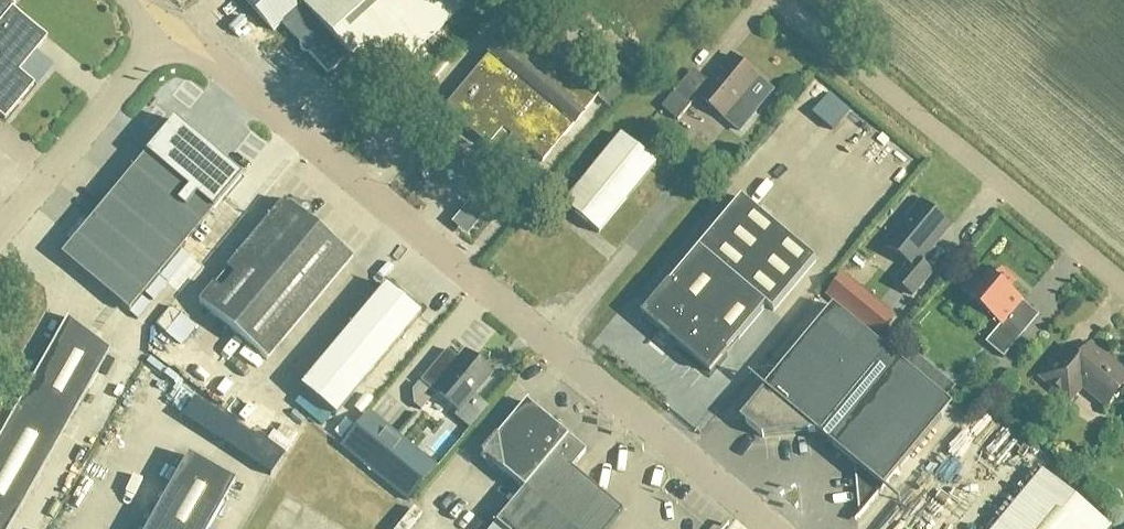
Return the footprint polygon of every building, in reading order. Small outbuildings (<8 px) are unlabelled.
[(4,121),(34,85),(19,73),(35,53),(47,39),(13,10),(15,7),(8,0),(0,0),(0,117),(4,121)] [(273,32),(282,25),(327,75),(347,58),(376,31),(389,45),(404,62),(472,0),(244,0),(273,32)] [(497,157),(499,153),(504,157),(504,159),(504,161),(505,162),(506,164),(508,165),(509,166),(511,167),(513,167),(515,167),(517,167),(518,166),(520,165),(521,164),(523,163),(524,161),(524,159),(524,157),(524,156),(528,151),(542,163),(598,97),(513,26),(442,111),(497,157)] [(389,45),(376,31),(347,58),(360,72),(389,45)] [(35,53),(19,73),(34,85),(36,87),(52,68),(35,53)] [(759,80),(731,57),(698,97),(740,132),(756,113),(741,101),(759,80)] [(696,101),(680,88),(662,109),(678,122),(696,101)] [(88,222),(62,254),(130,311),(156,279),(183,247),(223,199),(227,194),(241,177),(173,121),(145,155),(88,222)] [(563,205),(598,234),(655,165),(620,136),(563,205)] [(742,199),(700,250),(643,317),(660,331),(659,336),(664,340),(668,338),(711,373),(767,307),(774,312),(816,261),(742,199)] [(266,362),(352,260),(284,203),(198,305),(266,362)] [(913,297),(933,273),(921,263),(951,228),(922,203),(886,246),(910,266),(896,282),(913,297)] [(986,344),(1004,359),(1025,335),(1008,320),(1023,303),(1010,292),(1018,284),(1002,271),(995,279),(982,269),(962,293),(1002,326),(986,344)] [(842,279),(827,296),(843,309),(857,292),(842,279)] [(335,418),(421,316),(386,287),(300,389),(304,393),(295,404),(322,427),(332,415),(335,418)] [(169,306),(154,324),(183,345),(195,327),(169,306)] [(816,433),(833,447),(855,465),(860,517),(858,519),(859,520),(942,420),(891,378),(903,365),(834,307),(833,309),(765,390),(765,391),(741,420),(763,439),(764,438),(816,433)] [(109,352),(67,319),(0,437),(0,528),(9,528),(109,352)] [(1108,359),(1092,345),(1080,359),(1067,347),(1040,379),(1070,404),(1084,388),(1108,407),(1123,389),(1123,372),(1116,365),(1114,367),(1107,361),(1108,359)] [(447,352),(421,382),(456,411),(453,415),(468,428),(486,407),(474,396),(491,375),(469,357),(462,365),(447,352)] [(418,385),(412,392),(413,406),(421,412),(432,397),(418,385)] [(481,456),(523,491),(542,506),(571,471),(586,454),(525,403),(481,456)] [(364,420),(341,448),(408,502),(420,488),(435,468),(368,414),(364,420)] [(235,484),(188,457),(147,528),(209,528),(235,484)] [(622,513),(571,471),(542,506),(523,491),(495,525),(500,528),(609,528),(622,513)] [(1043,473),(997,528),(1111,528),(1043,473)]
